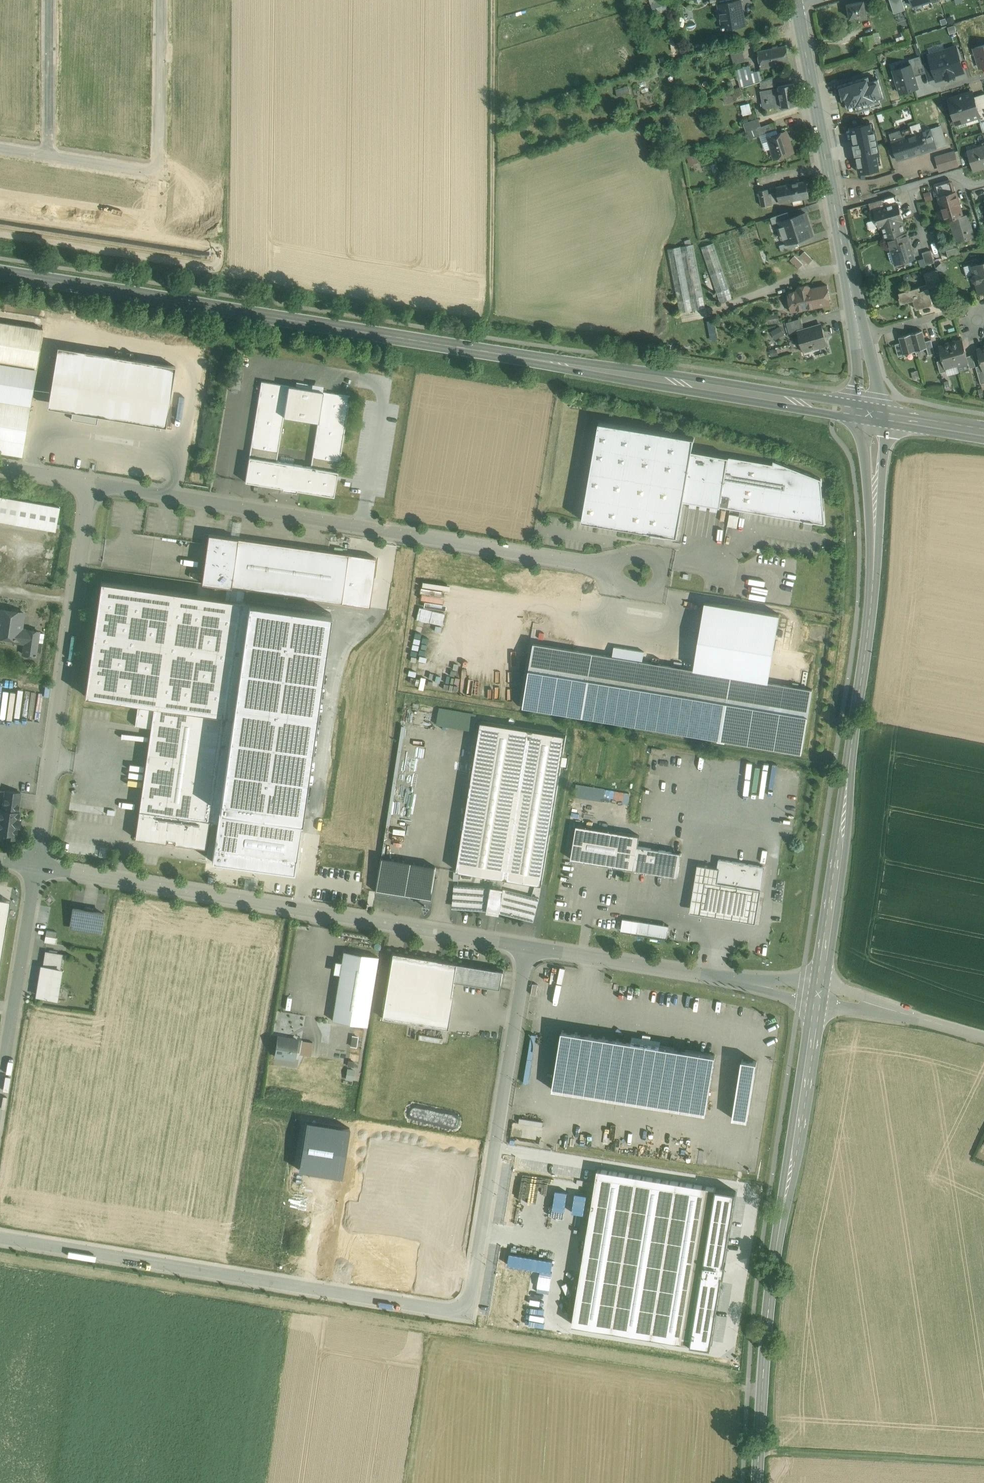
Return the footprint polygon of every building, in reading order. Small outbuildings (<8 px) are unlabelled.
[(654,15),(668,11),(665,0),(650,0),(654,15)] [(719,3),(723,29),(745,25),(741,0),(737,0),(734,1),(719,3)] [(865,0),(848,3),(850,18),(859,16),(860,19),(868,17),(867,12),(870,12),(869,5),(865,5),(865,0)] [(894,13),(905,9),(902,0),(890,0),(894,13)] [(873,34),(864,36),(866,49),(875,47),(873,34)] [(786,45),(769,49),(771,58),(773,65),(790,62),(786,45)] [(975,48),(981,68),(983,67),(983,45),(975,48)] [(929,55),(931,61),(936,78),(936,80),(947,77),(947,78),(954,76),(954,75),(964,72),(956,46),(929,55)] [(743,61),(741,49),(734,51),(736,62),(743,61)] [(769,49),(758,51),(760,60),(771,58),(769,49)] [(909,59),(911,65),(915,76),(926,73),(923,64),(920,55),(909,59)] [(771,58),(760,60),(761,68),(773,65),(771,58)] [(931,61),(923,64),(926,73),(928,81),(936,78),(931,61)] [(911,65),(893,70),(900,93),(918,87),(915,76),(911,65)] [(750,66),(736,70),(741,86),(761,80),(764,79),(762,70),(753,72),(753,70),(751,71),(750,66)] [(764,79),(761,80),(762,88),(776,85),(774,76),(764,79)] [(868,76),(838,85),(842,100),(845,99),(847,108),(855,105),(857,111),(872,107),(871,104),(880,101),(880,98),(884,97),(878,79),(870,81),(868,76)] [(794,83),(778,86),(779,87),(760,90),(763,109),(782,106),(797,103),(794,83)] [(633,84),(618,89),(620,95),(635,91),(633,84)] [(741,86),(723,92),(726,102),(744,96),(741,86)] [(950,99),(957,122),(979,115),(980,115),(977,108),(983,106),(983,93),(974,97),(973,92),(950,99)] [(742,106),(743,114),(752,113),(750,104),(742,106)] [(761,126),(759,118),(743,123),(746,131),(761,126)] [(777,129),(775,121),(761,126),(746,131),(749,138),(760,135),(777,129)] [(870,123),(851,127),(854,144),(853,144),(855,155),(856,155),(860,172),(879,169),(876,155),(880,154),(875,129),(872,129),(870,123)] [(940,126),(913,135),(911,128),(901,131),(902,133),(899,134),(900,139),(892,142),(898,160),(946,145),(940,126)] [(786,131),(768,137),(775,158),(776,157),(793,152),(793,151),(786,131)] [(967,151),(973,170),(974,170),(983,166),(983,146),(967,151)] [(955,151),(936,157),(938,164),(942,163),(957,159),(955,151)] [(687,153),(688,163),(697,162),(695,152),(687,153)] [(957,159),(942,163),(943,169),(959,165),(957,159)] [(948,180),(934,184),(936,191),(944,189),(954,186),(956,192),(954,185),(950,186),(948,180)] [(805,181),(789,184),(789,185),(776,187),(777,192),(778,202),(791,200),(808,197),(805,181)] [(954,186),(944,189),(946,195),(956,192),(954,186)] [(767,189),(758,191),(761,206),(770,204),(767,189)] [(924,193),(926,201),(932,199),(930,191),(924,193)] [(777,192),(770,193),(772,204),(778,202),(777,192)] [(946,195),(939,197),(946,220),(950,219),(963,215),(956,192),(946,195)] [(896,195),(883,199),(886,207),(898,203),(896,195)] [(886,207),(874,210),(877,219),(880,218),(886,238),(888,238),(888,237),(905,232),(900,215),(902,214),(898,203),(886,207)] [(807,213),(780,220),(787,245),(814,238),(807,213)] [(963,215),(950,219),(957,242),(974,237),(967,214),(963,215)] [(905,232),(888,237),(888,238),(895,262),(913,256),(908,241),(909,240),(907,231),(905,232)] [(732,299),(713,243),(701,247),(720,303),(732,299)] [(686,245),(667,249),(680,313),(705,307),(693,244),(692,244),(686,245)] [(931,250),(923,252),(926,264),(935,262),(931,250)] [(813,259),(805,251),(801,255),(808,263),(813,259)] [(803,263),(795,255),(790,260),(799,268),(803,263)] [(979,265),(979,264),(978,264),(978,265),(973,266),(975,275),(973,278),(974,281),(977,282),(980,292),(981,292),(980,291),(983,290),(983,263),(979,265)] [(937,270),(924,273),(927,284),(928,284),(929,289),(942,285),(937,270)] [(810,286),(807,284),(798,286),(796,289),(797,290),(788,292),(790,302),(796,301),(798,311),(831,304),(827,285),(810,288),(810,286)] [(927,284),(899,292),(900,297),(899,297),(901,303),(913,300),(916,309),(933,304),(929,289),(928,284),(927,284)] [(778,313),(767,315),(768,324),(780,322),(778,313)] [(801,318),(786,322),(790,334),(798,332),(798,331),(804,329),(801,318)] [(0,322),(0,363),(36,369),(43,329),(0,322)] [(804,329),(798,331),(798,332),(804,351),(827,344),(821,325),(804,329)] [(777,340),(776,335),(783,334),(781,326),(768,330),(770,341),(777,340)] [(922,330),(911,333),(916,351),(927,348),(927,347),(925,341),(922,330)] [(911,333),(899,337),(901,342),(904,354),(916,351),(911,333)] [(931,340),(925,341),(927,347),(927,348),(929,355),(935,353),(931,340)] [(962,340),(951,343),(957,364),(968,361),(967,356),(962,340)] [(901,342),(895,344),(898,356),(904,354),(901,342)] [(957,364),(951,343),(939,346),(943,359),(945,367),(946,367),(957,364)] [(175,366),(61,347),(51,407),(73,410),(72,413),(98,417),(98,415),(165,426),(175,366)] [(777,347),(768,349),(769,355),(779,353),(777,347)] [(973,355),(967,356),(968,361),(970,368),(976,366),(973,355)] [(943,359),(937,361),(940,372),(946,371),(946,367),(945,367),(943,359)] [(0,363),(0,399),(31,404),(36,369),(0,363)] [(982,364),(976,366),(981,383),(983,382),(983,371),(983,370),(982,364)] [(243,378),(231,376),(229,388),(241,390),(243,378)] [(289,386),(261,381),(249,457),(277,461),(283,419),(289,386)] [(323,391),(289,386),(283,419),(317,424),(323,391)] [(317,424),(311,467),(338,471),(350,396),(323,391),(317,424)] [(23,454),(31,404),(0,399),(0,450),(23,454)] [(773,464),(692,450),(694,438),(600,421),(583,520),(652,532),(667,534),(677,536),(684,500),(690,501),(689,507),(696,508),(697,502),(701,503),(700,509),(707,510),(708,504),(711,504),(710,510),(717,511),(718,505),(805,520),(804,521),(813,522),(825,524),(821,479),(774,460),(773,464)] [(277,461),(249,457),(245,481),(282,488),(282,490),(296,492),(297,490),(334,496),(338,471),(311,467),(277,461)] [(0,497),(0,523),(57,533),(62,509),(0,497)] [(726,524),(736,526),(739,515),(729,512),(726,524)] [(376,558),(209,534),(202,583),(369,606),(376,558)] [(240,601),(101,581),(85,695),(138,703),(154,705),(151,727),(139,810),(209,820),(240,601)] [(327,612),(247,601),(212,860),(292,871),(327,612)] [(780,614),(705,602),(694,669),(769,682),(780,614)] [(0,609),(0,637),(15,639),(14,641),(25,643),(27,631),(23,631),(21,628),(24,612),(19,612),(18,609),(13,609),(11,611),(0,609)] [(39,631),(27,629),(27,631),(25,643),(23,654),(36,656),(39,631)] [(593,653),(534,643),(530,665),(523,706),(582,716),(593,653)] [(644,651),(614,646),(613,656),(643,661),(644,651)] [(613,656),(593,653),(582,716),(714,738),(801,752),(812,689),(769,682),(694,669),(643,661),(613,656)] [(154,705),(138,703),(135,725),(151,727),(154,705)] [(478,729),(478,719),(469,718),(469,729),(478,729)] [(566,735),(481,721),(480,726),(459,858),(457,870),(542,884),(560,776),(566,735)] [(779,767),(778,771),(786,771),(785,779),(791,779),(792,769),(779,767)] [(574,793),(622,803),(624,791),(576,781),(574,793)] [(6,790),(3,809),(0,809),(0,831),(6,832),(5,836),(16,838),(18,825),(20,825),(20,819),(19,819),(20,812),(18,811),(21,792),(6,790)] [(209,820),(139,810),(135,837),(166,842),(167,838),(169,838),(168,842),(173,843),(173,839),(175,839),(175,843),(206,847),(209,820)] [(631,834),(577,825),(571,858),(610,865),(634,869),(638,846),(640,835),(631,834)] [(638,846),(634,869),(678,876),(682,853),(638,846)] [(436,866),(381,857),(375,891),(431,900),(436,866)] [(768,867),(721,859),(719,868),(722,869),(720,881),(727,882),(726,886),(750,890),(750,887),(764,890),(768,867)] [(722,869),(719,868),(700,865),(692,914),(758,925),(764,890),(750,887),(750,890),(726,886),(727,882),(720,881),(722,869)] [(509,888),(509,885),(524,888),(525,882),(501,878),(500,886),(509,888)] [(504,888),(492,886),(455,884),(453,904),(488,906),(488,908),(500,910),(500,908),(535,917),(540,897),(504,888)] [(0,899),(0,970),(11,900),(0,899)] [(85,910),(73,908),(70,926),(101,931),(104,913),(93,911),(93,908),(85,907),(85,910)] [(669,925),(640,921),(638,932),(667,936),(669,925)] [(63,953),(45,950),(43,966),(61,969),(63,953)] [(378,956),(343,950),(332,1019),(366,1025),(367,1025),(378,956)] [(456,963),(393,953),(382,1018),(445,1029),(453,980),(456,963)] [(501,988),(503,970),(456,963),(453,980),(501,988)] [(61,969),(43,966),(38,995),(56,998),(61,969)] [(634,1042),(565,1030),(555,1090),(708,1115),(718,1055),(662,1046),(663,1042),(653,1040),(654,1037),(649,1036),(645,1035),(644,1039),(634,1037),(634,1042)] [(298,1039),(278,1035),(275,1055),(294,1058),(298,1039)] [(313,1041),(302,1039),(299,1053),(311,1055),(313,1041)] [(347,1058),(346,1065),(353,1067),(355,1060),(347,1058)] [(761,1062),(745,1060),(735,1120),(751,1123),(761,1062)] [(346,1066),(344,1077),(352,1078),(353,1067),(346,1066)] [(518,1121),(513,1120),(511,1136),(539,1139),(542,1119),(518,1116),(518,1121)] [(342,1177),(350,1128),(323,1124),(323,1122),(307,1120),(298,1170),(315,1173),(315,1172),(342,1177)] [(599,1169),(572,1322),(711,1346),(738,1192),(599,1169)]
